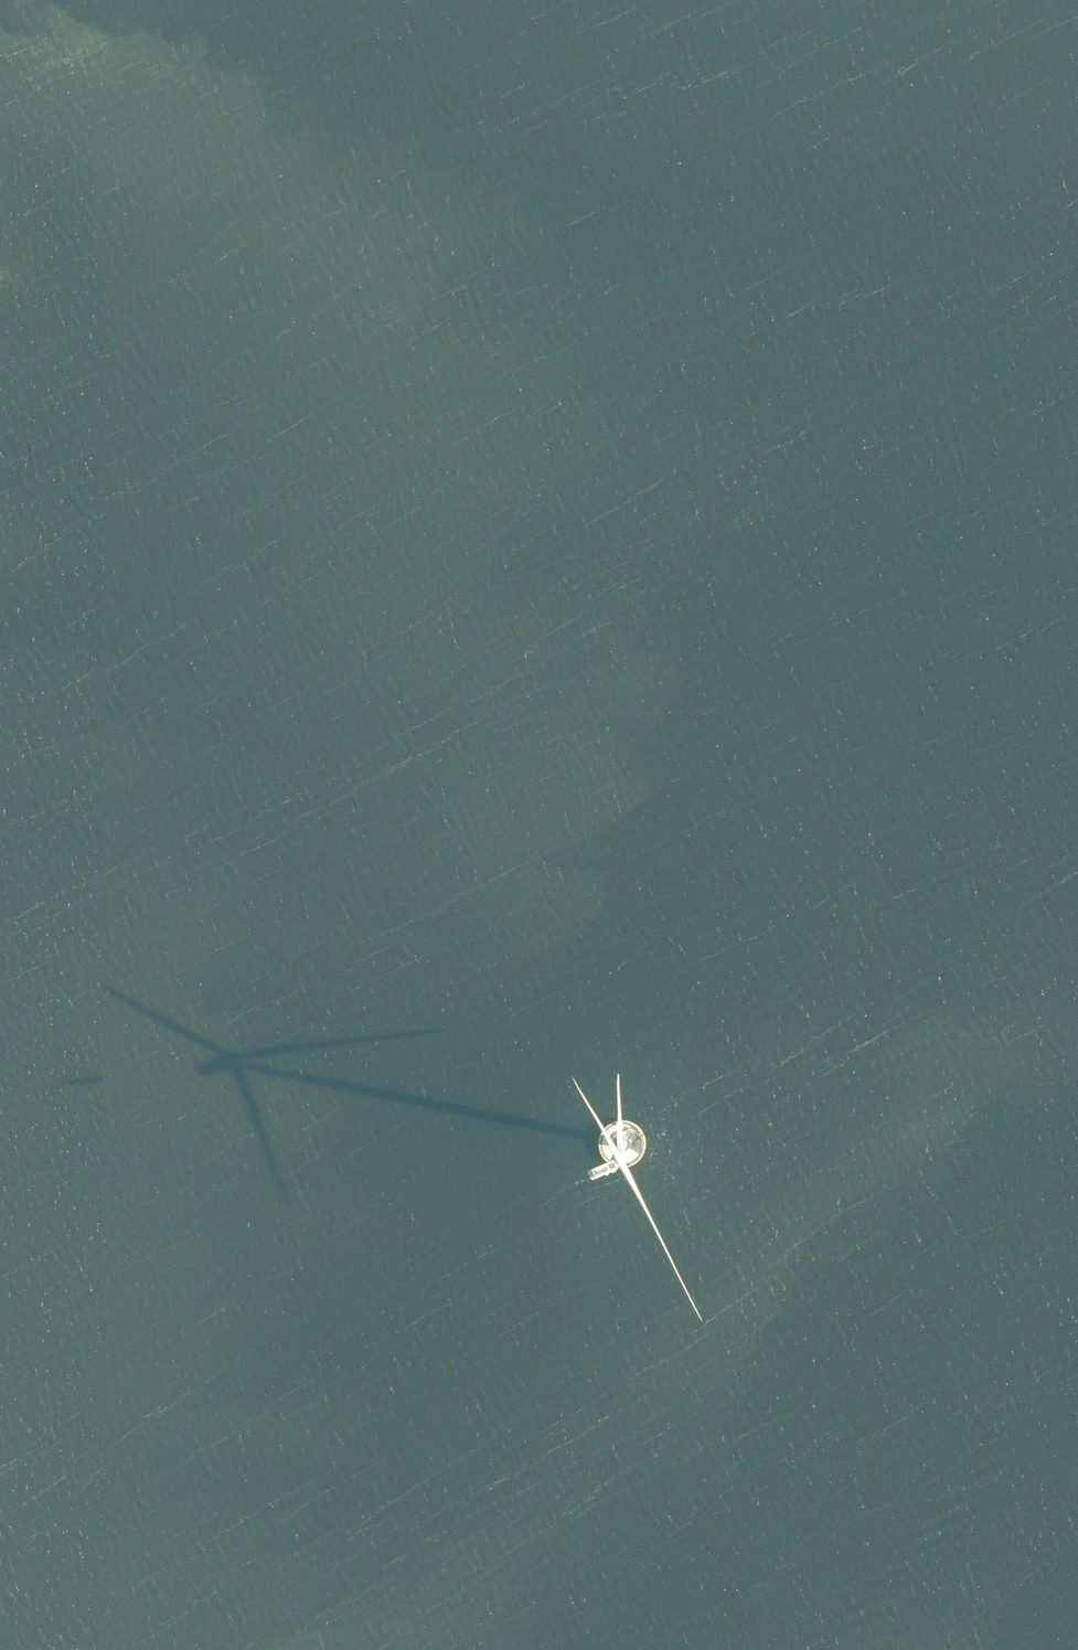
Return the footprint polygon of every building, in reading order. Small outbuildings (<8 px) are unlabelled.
[(622,1142),(622,1141),(622,1140),(622,1139),(621,1139),(621,1138),(620,1137),(619,1137),(618,1137),(617,1137),(616,1137),(615,1137),(615,1138),(614,1139),(613,1140),(613,1141),(613,1142),(613,1143),(614,1144),(614,1145),(615,1145),(615,1146),(616,1146),(617,1146),(618,1146),(619,1146),(620,1146),(621,1145),(622,1144),(622,1143),(622,1142)]
